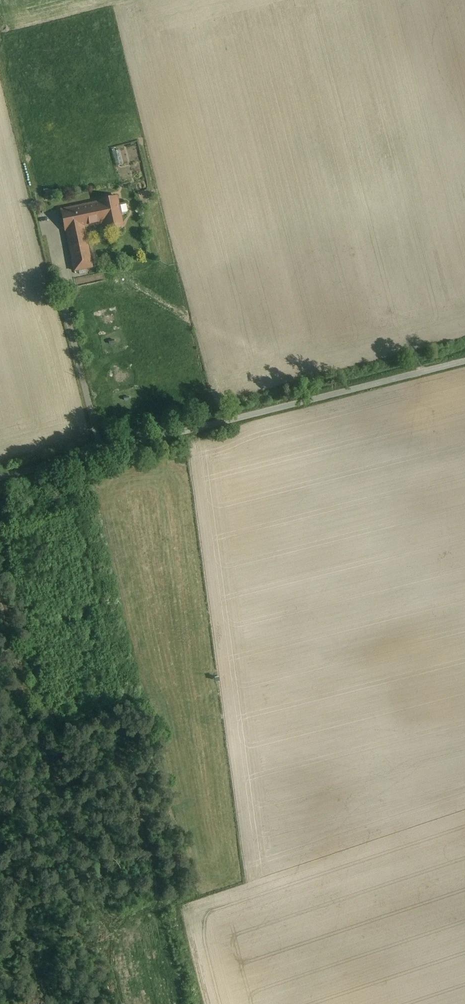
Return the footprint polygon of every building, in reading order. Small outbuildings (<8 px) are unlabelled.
[(132,172),(145,169),(137,140),(111,147),(115,163),(129,159),(132,172)] [(100,202),(79,206),(84,228),(104,223),(104,225),(121,221),(116,197),(99,200),(100,202)] [(84,228),(79,206),(60,210),(65,231),(66,231),(74,271),(92,267),(84,228)]
